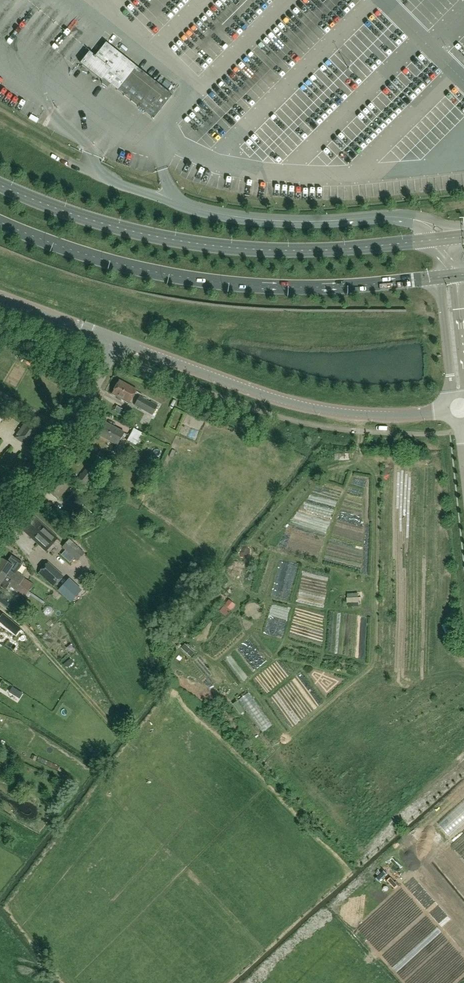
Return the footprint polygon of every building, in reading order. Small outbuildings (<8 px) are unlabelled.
[(172,95),(105,43),(95,57),(89,52),(80,63),(86,67),(102,80),(101,80),(103,82),(102,84),(107,87),(109,84),(153,119),(172,95)] [(129,404),(137,390),(119,381),(119,380),(111,394),(129,404)] [(152,415),(157,406),(151,402),(150,403),(139,397),(134,405),(152,415)] [(28,447),(39,430),(26,421),(15,438),(28,447)] [(117,445),(124,433),(105,423),(98,435),(117,445)] [(134,447),(139,439),(142,433),(133,429),(126,442),(134,447)] [(104,470),(111,474),(118,460),(111,456),(104,470)] [(83,486),(97,469),(90,464),(76,481),(83,486)] [(77,478),(64,467),(45,488),(57,500),(77,478)] [(46,551),(57,539),(33,517),(22,529),(46,551)] [(69,539),(62,547),(65,550),(73,558),(77,561),(84,553),(69,539)] [(65,550),(61,555),(69,563),(73,558),(65,550)] [(0,564),(0,572),(6,577),(28,591),(33,584),(24,578),(24,577),(11,569),(13,567),(3,560),(0,564)] [(38,573),(54,587),(64,577),(48,562),(38,573)] [(0,572),(0,586),(4,580),(10,584),(9,585),(25,596),(28,591),(6,577),(0,572)] [(228,599),(224,605),(230,610),(234,604),(228,599)] [(13,623),(1,616),(0,617),(0,632),(6,636),(13,623)] [(447,623),(442,625),(448,640),(453,638),(447,623)] [(184,644),(181,648),(190,657),(194,653),(184,644)]
